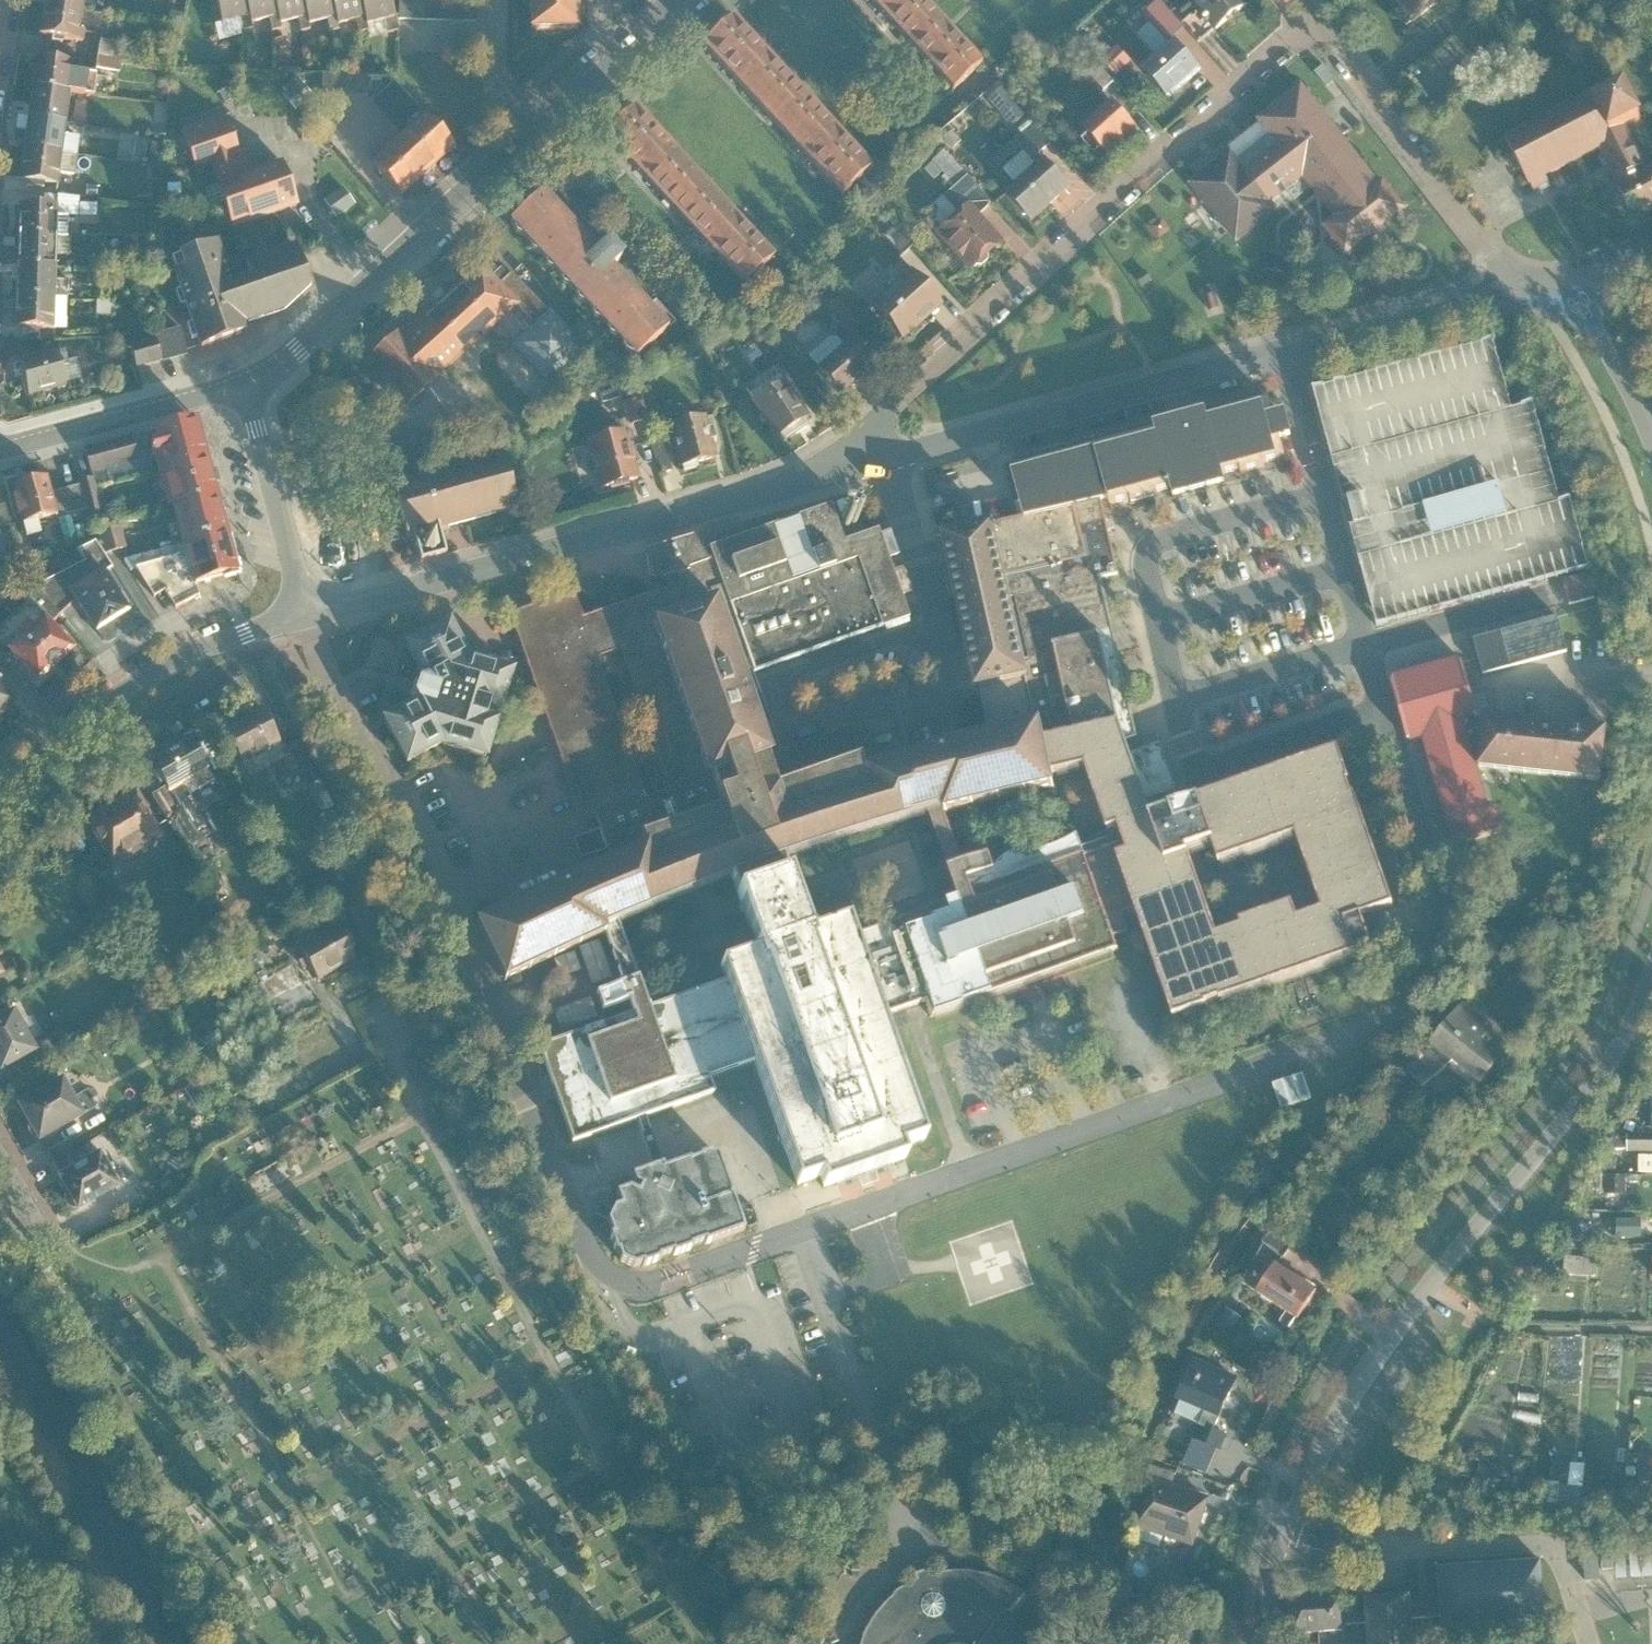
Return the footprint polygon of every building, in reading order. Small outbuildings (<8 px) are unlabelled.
[(86,8),(87,0),(48,0),(48,2),(86,8)] [(221,22),(243,17),(246,29),(255,27),(253,22),(248,0),(216,0),(221,22)] [(253,22),(272,18),(275,29),(284,27),(283,22),(277,0),(248,0),(253,22)] [(283,22),(300,17),(303,29),(313,27),(313,24),(307,0),(277,0),(283,22)] [(313,24),(329,19),(332,30),(342,27),(341,23),(336,0),(307,0),(313,24)] [(341,23),(358,18),(362,31),(372,28),(370,23),(365,0),(336,0),(341,23)] [(370,23),(387,18),(390,31),(401,28),(394,0),(365,0),(370,23)] [(402,17),(478,20),(479,0),(403,0),(402,17)] [(531,30),(575,31),(575,0),(531,0),(531,30)] [(908,39),(940,10),(931,0),(871,0),(908,39)] [(1253,0),(1195,0),(1218,30),(1254,1),(1253,0)] [(1414,22),(1443,0),(1395,0),(1414,22)] [(1185,25),(1165,1),(1150,14),(1170,38),(1185,25)] [(81,38),(86,8),(48,2),(43,33),(81,38)] [(908,39),(953,90),(986,60),(940,10),(908,39)] [(703,45),(770,119),(801,90),(732,18),(703,45)] [(1172,96),(1204,69),(1179,39),(1146,67),(1172,96)] [(1101,62),(1117,75),(1131,59),(1115,45),(1101,62)] [(39,55),(35,85),(73,90),(95,91),(98,70),(79,68),(80,60),(39,55)] [(1115,81),(1100,64),(1089,73),(1105,90),(1115,81)] [(403,194),(462,146),(399,79),(373,101),(406,135),(376,160),(403,194)] [(1383,181),(1305,84),(1259,117),(1265,125),(1233,150),(1235,152),(1195,184),(1238,238),(1274,211),(1270,206),(1306,178),(1336,216),(1325,225),(1349,255),(1411,207),(1387,178),(1383,181)] [(35,85),(31,118),(69,122),(73,90),(35,85)] [(1591,94),(1505,139),(1513,155),(1511,156),(1518,170),(1520,169),(1529,185),(1531,184),(1534,191),(1549,183),(1546,176),(1600,149),(1619,185),(1648,170),(1625,126),(1640,117),(1625,87),(1596,102),(1591,94)] [(801,90),(770,119),(842,194),(872,165),(801,90)] [(1111,153),(1139,128),(1115,101),(1087,126),(1111,153)] [(605,134),(673,209),(702,182),(634,107),(605,134)] [(242,151),(228,113),(184,128),(198,169),(212,163),(235,225),(298,199),(284,160),(254,170),(246,149),(242,151)] [(1056,141),(1032,116),(1019,129),(1042,153),(1056,141)] [(64,153),(69,122),(31,118),(26,148),(64,153)] [(64,153),(26,148),(22,178),(61,183),(64,153)] [(1013,178),(1030,161),(1019,150),(1002,167),(1013,178)] [(1034,220),(1074,185),(1048,157),(1008,193),(1034,220)] [(1617,185),(1634,218),(1651,209),(1651,167),(1648,170),(1619,185),(1617,185)] [(969,202),(979,213),(993,202),(967,174),(944,196),(959,211),(969,202)] [(702,182),(673,209),(742,283),(770,256),(702,182)] [(322,199),(332,216),(352,204),(341,187),(322,199)] [(628,264),(610,245),(603,251),(545,188),(507,223),(635,362),(673,327),(621,271),(628,264)] [(979,213),(969,202),(959,211),(936,232),(971,271),(1005,241),(979,213)] [(20,205),(19,232),(59,233),(59,205),(20,205)] [(914,244),(894,225),(884,235),(904,255),(914,244)] [(59,233),(19,232),(19,263),(59,264),(59,233)] [(183,268),(173,271),(201,349),(246,332),(243,324),(241,318),(230,285),(214,242),(178,255),(183,268)] [(250,279),(230,285),(241,318),(282,304),(308,281),(296,245),(245,264),(250,279)] [(410,326),(364,366),(407,409),(520,311),(535,327),(513,347),(550,385),(589,351),(516,273),(506,282),(485,262),(413,329),(410,326)] [(58,294),(59,264),(19,263),(18,294),(58,294)] [(905,339),(945,304),(914,268),(874,303),(905,339)] [(58,327),(58,294),(18,294),(18,327),(58,327)] [(864,321),(843,299),(832,309),(853,331),(864,321)] [(182,331),(133,344),(139,366),(188,353),(182,331)] [(842,392),(869,367),(848,345),(821,370),(842,392)] [(1496,347),(1319,393),(1381,630),(1598,575),(1580,501),(1565,504),(1541,405),(1514,411),(1496,347)] [(61,351),(21,361),(30,397),(70,386),(61,351)] [(811,416),(786,379),(751,402),(776,440),(811,416)] [(717,458),(706,414),(667,424),(678,468),(717,458)] [(1238,482),(1288,469),(1273,414),(1223,427),(1222,422),(1170,436),(1171,440),(1024,478),(1035,520),(1039,533),(1110,515),(1186,495),(1187,501),(1239,487),(1238,482)] [(211,449),(202,417),(159,429),(163,441),(154,443),(160,464),(211,449)] [(641,478),(627,430),(587,441),(601,490),(641,478)] [(141,460),(134,434),(87,447),(98,487),(111,483),(107,469),(141,460)] [(171,508),(176,506),(223,494),(211,449),(160,464),(171,508)] [(517,510),(502,456),(389,486),(404,540),(413,537),(418,560),(445,552),(439,530),(517,510)] [(51,477),(14,485),(23,524),(59,516),(54,492),(51,477)] [(94,477),(80,481),(81,485),(88,512),(90,518),(103,514),(94,477)] [(88,512),(81,485),(54,492),(59,516),(60,519),(88,512)] [(233,530),(223,494),(176,506),(186,543),(233,530)] [(714,557),(709,559),(693,535),(647,549),(652,580),(663,578),(667,588),(582,618),(573,593),(509,614),(544,713),(572,793),(583,823),(597,818),(602,830),(606,840),(610,850),(616,866),(475,926),(499,988),(600,945),(615,985),(588,994),(600,1024),(532,1047),(570,1150),(715,1099),(709,1085),(758,1068),(804,1194),(826,1187),(832,1203),(914,1175),(910,1164),(933,1157),(886,1020),(930,1006),(936,1022),(1124,954),(1118,938),(1131,933),(1125,916),(1143,909),(1182,1026),(1368,959),(1365,952),(1380,947),(1372,921),(1405,910),(1347,753),(1161,818),(1152,798),(1177,789),(1169,766),(1162,745),(1138,754),(1132,738),(1140,736),(1105,578),(1119,574),(1110,515),(1039,533),(1035,520),(946,536),(983,692),(993,739),(883,769),(866,722),(782,751),(756,672),(912,619),(881,531),(848,541),(834,506),(711,548),(714,557)] [(109,551),(129,546),(123,523),(104,528),(109,551)] [(186,543),(189,553),(137,568),(158,598),(167,592),(178,609),(201,597),(198,586),(245,573),(233,530),(186,543)] [(76,600),(100,635),(136,612),(109,572),(115,569),(97,541),(79,550),(88,563),(36,587),(63,615),(76,600)] [(42,684),(79,651),(47,617),(36,627),(31,622),(18,636),(22,640),(11,650),(42,684)] [(1569,654),(1559,618),(1476,641),(1480,657),(1486,677),(1569,654)] [(514,671),(468,656),(449,621),(401,646),(420,681),(416,683),(414,691),(411,699),(413,702),(378,720),(405,768),(441,749),(487,763),(502,710),(514,671)] [(1499,834),(1465,723),(1478,719),(1460,662),(1392,683),(1411,745),(1424,741),(1456,847),(1499,834)] [(21,706),(0,684),(0,725),(21,706)] [(283,741),(265,710),(228,731),(246,762),(283,741)] [(1607,733),(1486,721),(1481,771),(1602,782),(1607,733)] [(218,783),(194,742),(156,766),(169,787),(154,796),(185,848),(215,831),(187,786),(196,782),(202,792),(218,783)] [(169,839),(141,793),(90,823),(118,869),(169,839)] [(610,850),(602,830),(572,841),(581,861),(610,850)] [(359,961),(339,927),(301,949),(321,983),(359,961)] [(8,981),(0,966),(0,986),(8,981)] [(1517,1051),(1463,1012),(1438,1049),(1409,1072),(1428,1092),(1456,1068),(1487,1094),(1517,1051)] [(17,1016),(0,1026),(0,1074),(3,1079),(41,1057),(17,1016)] [(1304,1074),(1272,1085),(1281,1110),(1313,1099),(1304,1074)] [(91,1124),(67,1084),(21,1112),(45,1151),(91,1124)] [(1651,1151),(1651,1128),(1622,1127),(1621,1150),(1651,1151)] [(1651,1171),(1651,1153),(1641,1152),(1641,1171),(1651,1171)] [(675,1175),(673,1171),(644,1181),(646,1189),(654,1192),(648,1200),(639,1195),(627,1200),(631,1212),(624,1214),(617,1229),(631,1265),(648,1273),(751,1237),(723,1157),(675,1175)] [(125,1193),(105,1159),(64,1182),(84,1217),(125,1193)] [(1605,1175),(1606,1193),(1627,1192),(1626,1174),(1605,1175)] [(1564,1256),(1564,1274),(1591,1275),(1592,1257),(1564,1256)] [(1316,1285),(1272,1257),(1252,1288),(1295,1316),(1316,1285)] [(1235,1376),(1191,1357),(1174,1398),(1218,1416),(1235,1376)] [(1639,1459),(1639,1481),(1651,1481),(1651,1459),(1639,1459)] [(1548,1460),(1548,1504),(1584,1504),(1584,1460),(1548,1460)] [(1476,1461),(1472,1492),(1504,1497),(1508,1466),(1476,1461)] [(1591,1488),(1611,1489),(1612,1463),(1592,1462),(1591,1488)] [(1210,1497),(1149,1476),(1132,1526),(1192,1546),(1210,1497)] [(1588,1584),(1651,1580),(1651,1543),(1586,1547),(1588,1584)] [(1423,1623),(1444,1622),(1445,1639),(1552,1633),(1548,1563),(1440,1569),(1442,1604),(1432,1605),(1421,1606),(1421,1599),(1367,1602),(1368,1622),(1370,1643),(1424,1643),(1423,1623)] [(910,1580),(900,1587),(890,1595),(880,1604),(874,1612),(866,1624),(859,1639),(858,1643),(1033,1643),(1027,1633),(1017,1620),(1007,1613),(1010,1610),(1012,1611),(1028,1591),(1017,1583),(1004,1577),(991,1572),(979,1569),(964,1567),(951,1567),(939,1569),(931,1571),(929,1566),(923,1568),(917,1570),(919,1576),(910,1580)] [(1291,1634),(1320,1632),(1321,1643),(1370,1643),(1368,1622),(1350,1623),(1348,1591),(1288,1595),(1291,1634)]
